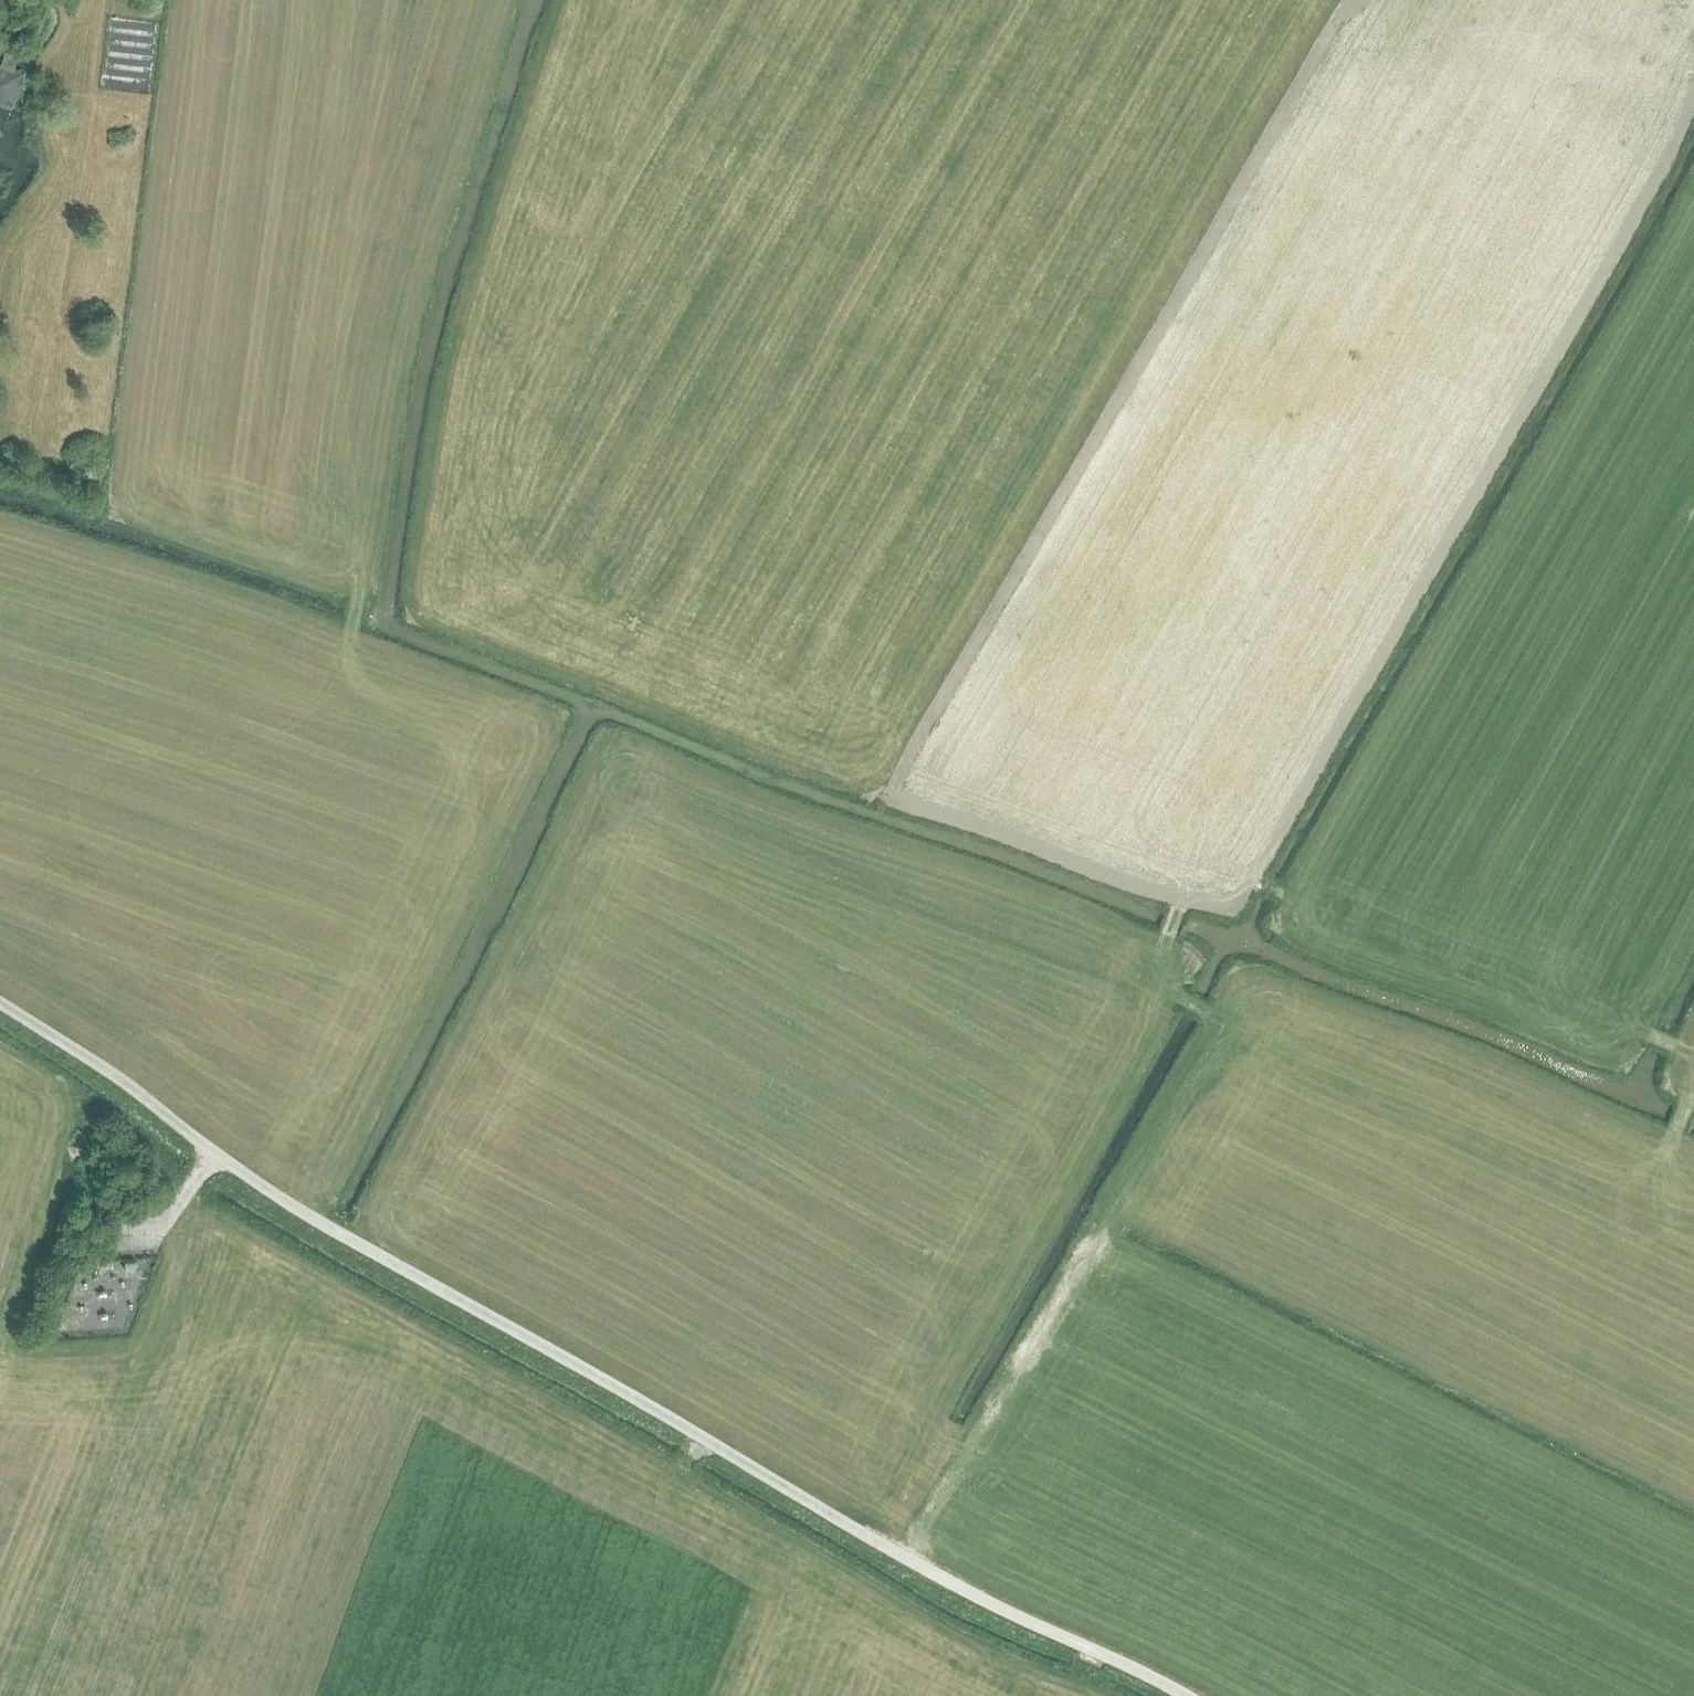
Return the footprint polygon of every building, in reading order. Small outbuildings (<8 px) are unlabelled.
[(157,89),(159,19),(109,18),(108,88),(157,89)] [(10,96),(14,85),(19,69),(14,67),(18,55),(5,51),(1,63),(0,62),(0,92),(10,96)] [(93,1336),(130,1333),(139,1315),(138,1308),(151,1282),(151,1275),(120,1260),(92,1262),(86,1274),(86,1280),(80,1281),(75,1293),(90,1300),(71,1302),(97,1315),(98,1326),(93,1336)]
